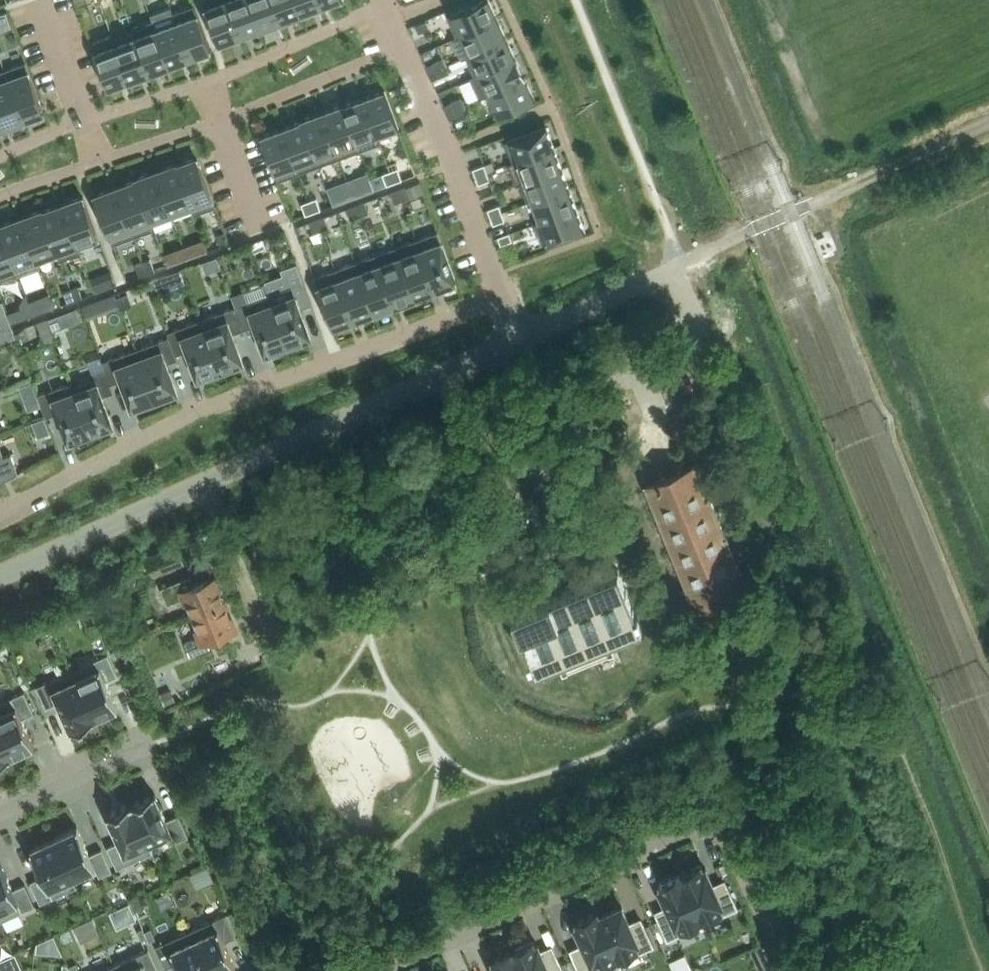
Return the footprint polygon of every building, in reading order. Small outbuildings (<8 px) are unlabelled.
[(211,22),(219,43),(239,36),(226,0),(203,0),(211,22)] [(259,28),(249,0),(226,0),(239,36),(259,28)] [(281,21),(273,0),(249,0),(259,28),(260,29),(281,21)] [(302,14),(302,12),(297,0),(273,0),(281,21),(302,14)] [(322,5),(320,0),(297,0),(302,12),(322,5)] [(447,16),(456,36),(497,17),(489,0),(482,0),(447,16)] [(172,12),(175,21),(189,58),(211,49),(194,4),(172,12)] [(3,29),(12,26),(10,23),(6,11),(0,14),(0,22),(3,29)] [(461,59),(466,57),(507,38),(497,17),(456,36),(452,38),(461,59)] [(171,66),(170,64),(157,28),(154,19),(131,27),(133,32),(148,74),(171,66)] [(419,32),(429,28),(426,20),(415,25),(419,32)] [(189,58),(175,21),(157,28),(170,64),(189,58)] [(128,81),(148,74),(133,32),(115,38),(113,39),(128,80),(128,81)] [(91,42),(107,88),(128,80),(113,39),(115,38),(113,34),(91,42)] [(470,66),(474,75),(515,56),(507,38),(466,57),(470,66)] [(479,98),(488,94),(525,77),(515,56),(474,75),(470,77),(479,98)] [(432,63),(436,70),(447,65),(443,58),(432,63)] [(24,118),(44,111),(26,62),(6,69),(24,118)] [(450,72),(447,65),(436,70),(439,77),(450,72)] [(24,118),(6,69),(0,71),(0,119),(3,127),(24,119),(24,118)] [(534,97),(525,77),(488,94),(497,114),(534,97)] [(399,130),(384,90),(364,97),(379,138),(399,130)] [(381,142),(379,138),(364,97),(344,105),(360,150),(381,142)] [(450,102),(454,109),(465,104),(461,97),(450,102)] [(343,103),(322,111),(339,158),(360,150),(344,105),(343,103)] [(468,111),(465,104),(454,109),(457,116),(468,111)] [(322,111),(301,119),(301,120),(318,165),(339,158),(322,111)] [(301,120),(281,128),(298,173),(318,165),(301,120)] [(553,146),(546,126),(510,139),(517,159),(553,146)] [(281,128),(261,135),(278,180),(298,173),(281,128)] [(516,185),(521,183),(561,168),(553,146),(517,159),(508,163),(516,185)] [(198,157),(177,164),(192,204),(191,205),(194,214),(216,206),(198,157)] [(156,171),(171,212),(172,212),(177,210),(191,205),(192,204),(177,164),(177,163),(156,171)] [(487,172),(484,164),(473,168),(476,176),(487,172)] [(390,170),(394,182),(402,179),(398,168),(390,170)] [(528,204),(533,202),(569,188),(561,168),(521,183),(528,204)] [(387,185),(394,182),(390,170),(383,173),(387,185)] [(135,179),(135,180),(152,224),(153,224),(159,222),(174,216),(172,212),(171,212),(156,171),(135,179)] [(490,179),(487,172),(476,176),(478,184),(490,179)] [(135,180),(115,187),(133,236),(155,228),(153,224),(152,224),(135,180)] [(361,194),(357,183),(350,185),(354,197),(361,194)] [(342,188),(346,200),(354,197),(350,185),(342,188)] [(398,189),(402,200),(410,197),(406,186),(398,189)] [(133,236),(115,187),(95,195),(113,244),(133,236)] [(533,202),(540,222),(576,209),(569,188),(533,202)] [(391,192),(395,203),(402,200),(398,189),(391,192)] [(84,195),(63,203),(80,248),(100,240),(84,195)] [(309,200),(313,212),(321,209),(317,197),(309,200)] [(309,200),(301,203),(306,215),(313,212),(309,200)] [(360,216),(369,212),(365,201),(356,205),(360,216)] [(63,203),(43,210),(58,251),(56,251),(59,260),(82,252),(80,248),(63,203)] [(356,205),(346,208),(350,219),(360,216),(356,205)] [(488,209),(491,216),(502,212),(499,205),(488,209)] [(43,209),(22,217),(37,258),(38,258),(56,251),(58,251),(43,210),(43,209)] [(548,242),(584,229),(576,209),(540,222),(548,242)] [(502,212),(491,216),(493,224),(505,220),(502,212)] [(329,227),(325,216),(317,219),(321,230),(329,227)] [(0,225),(1,226),(19,275),(41,267),(38,258),(37,258),(22,217),(0,225)] [(317,219),(310,222),(314,233),(321,230),(317,219)] [(19,275),(1,226),(0,226),(0,282),(19,275)] [(436,288),(456,280),(438,231),(417,239),(436,288)] [(224,232),(217,235),(221,246),(228,243),(224,232)] [(512,240),(509,232),(498,237),(501,244),(512,240)] [(203,239),(193,243),(197,254),(207,250),(203,239)] [(263,239),(252,243),(255,251),(266,247),(263,239)] [(417,239),(397,246),(415,295),(436,288),(417,239)] [(397,246),(376,254),(395,304),(416,296),(415,295),(397,246)] [(180,261),(188,258),(184,247),(176,249),(180,261)] [(374,312),(395,304),(376,254),(355,262),(373,311),(374,312)] [(151,259),(143,262),(147,273),(155,270),(151,259)] [(143,262),(136,264),(140,276),(147,273),(143,262)] [(353,318),(373,311),(355,262),(335,269),(353,318)] [(181,269),(169,274),(173,286),(185,281),(181,269)] [(353,318),(335,269),(314,277),(333,326),(353,318)] [(91,278),(96,292),(117,284),(112,270),(91,278)] [(269,294),(288,344),(310,336),(300,308),(311,304),(303,281),(269,294)] [(75,300),(82,297),(78,286),(71,288),(75,300)] [(67,302),(75,300),(71,288),(63,291),(67,302)] [(115,294),(94,301),(98,311),(118,304),(115,294)] [(266,352),(288,344),(269,294),(236,306),(244,329),(256,325),(266,352)] [(30,303),(34,315),(42,312),(38,300),(30,303)] [(23,306),(27,317),(34,315),(30,303),(23,306)] [(232,333),(244,329),(236,306),(202,319),(220,369),(243,361),(232,333)] [(60,314),(49,318),(54,330),(65,326),(60,314)] [(48,318),(38,322),(41,330),(51,327),(48,318)] [(198,377),(220,369),(202,319),(168,331),(169,336),(176,354),(188,350),(198,377)] [(12,326),(5,329),(9,339),(16,337),(12,326)] [(176,354),(169,336),(136,349),(155,399),(177,391),(168,366),(179,362),(176,354)] [(102,361),(105,369),(111,384),(122,380),(132,407),(155,399),(136,349),(102,361)] [(114,392),(111,384),(105,369),(93,374),(95,378),(74,386),(91,432),(93,431),(94,433),(111,427),(110,425),(112,424),(102,396),(114,392)] [(71,382),(38,394),(46,417),(58,413),(68,440),(91,432),(74,386),(72,381),(71,382)] [(32,382),(20,386),(24,397),(36,393),(32,382)] [(45,417),(33,422),(38,437),(50,432),(45,417)] [(18,472),(11,453),(4,456),(0,446),(0,482),(18,472)] [(695,463),(645,484),(695,606),(745,585),(695,463)] [(155,573),(184,562),(178,545),(141,559),(155,573)] [(618,568),(512,611),(530,655),(527,656),(528,657),(529,660),(531,660),(535,668),(557,659),(561,669),(563,674),(616,652),(615,647),(611,637),(610,637),(640,625),(641,625),(637,617),(637,616),(640,615),(639,610),(635,612),(618,568)] [(195,614),(224,602),(214,576),(186,587),(183,579),(163,587),(168,600),(181,595),(183,600),(188,598),(195,614)] [(234,627),(224,602),(195,614),(200,628),(195,630),(197,635),(184,640),(190,654),(210,646),(206,638),(234,627)] [(72,670),(95,718),(118,708),(106,681),(118,675),(108,653),(72,670)] [(95,718),(72,670),(37,686),(46,708),(59,702),(71,729),(95,718)] [(176,685),(165,680),(160,690),(172,695),(176,685)] [(11,756),(34,746),(22,719),(34,713),(24,691),(0,702),(0,733),(11,756)] [(0,733),(0,761),(11,756),(0,733)] [(131,803),(149,843),(150,843),(172,833),(176,841),(189,836),(179,814),(167,819),(155,792),(131,803)] [(154,851),(150,843),(149,843),(131,803),(107,814),(119,841),(107,846),(117,868),(154,851)] [(74,882),(75,882),(97,872),(99,876),(112,870),(102,849),(90,854),(78,827),(54,838),(74,882)] [(77,886),(75,882),(74,882),(54,838),(30,849),(42,876),(30,881),(40,903),(77,886)] [(35,905),(25,884),(13,889),(1,862),(0,862),(0,921),(35,905)] [(680,874),(703,924),(738,908),(727,884),(716,890),(706,868),(703,869),(700,864),(680,873),(680,874)] [(703,924),(680,874),(659,883),(662,888),(658,889),(669,911),(657,916),(667,940),(703,924)] [(140,897),(132,901),(136,909),(144,906),(140,897)] [(622,906),(599,916),(598,916),(621,966),(656,950),(644,922),(632,928),(622,906)] [(598,916),(599,916),(597,911),(575,921),(578,926),(575,927),(584,949),(572,955),(579,970),(610,970),(621,966),(598,916)] [(209,970),(225,970),(235,966),(224,941),(235,936),(225,914),(190,930),(209,970)] [(143,928),(138,931),(142,940),(147,937),(145,932),(143,928)] [(151,929),(145,932),(147,937),(149,942),(155,939),(151,929)] [(190,930),(156,946),(166,968),(176,963),(180,970),(209,970),(190,930)] [(512,950),(522,970),(565,970),(560,960),(548,966),(538,944),(535,945),(533,941),(512,950)] [(762,945),(750,950),(755,961),(767,956),(762,945)] [(159,970),(149,949),(114,965),(117,970),(158,970),(159,970)] [(512,950),(492,959),(494,964),(491,965),(493,970),(522,970),(512,950)] [(2,960),(8,970),(16,970),(22,969),(15,954),(2,960)]
